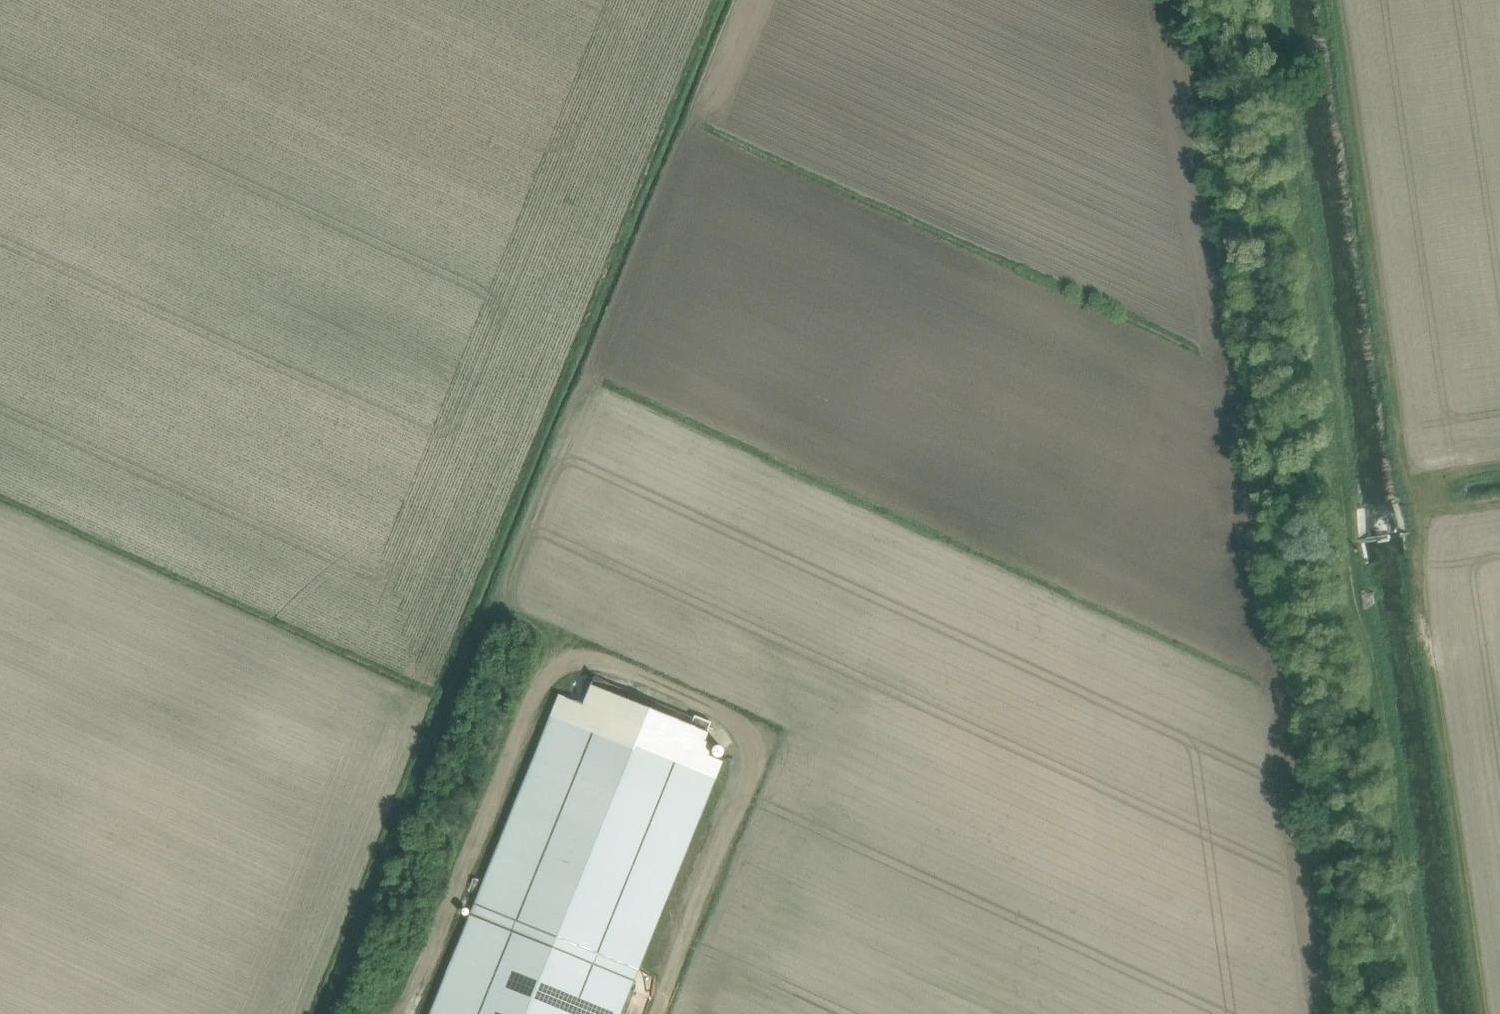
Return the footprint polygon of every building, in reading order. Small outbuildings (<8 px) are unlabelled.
[(1368,590),(1363,591),(1365,610),(1372,608),(1375,603),(1374,593),(1368,590)] [(712,756),(699,751),(711,722),(595,675),(583,704),(560,695),(430,1013),(612,1013),(712,756)]
